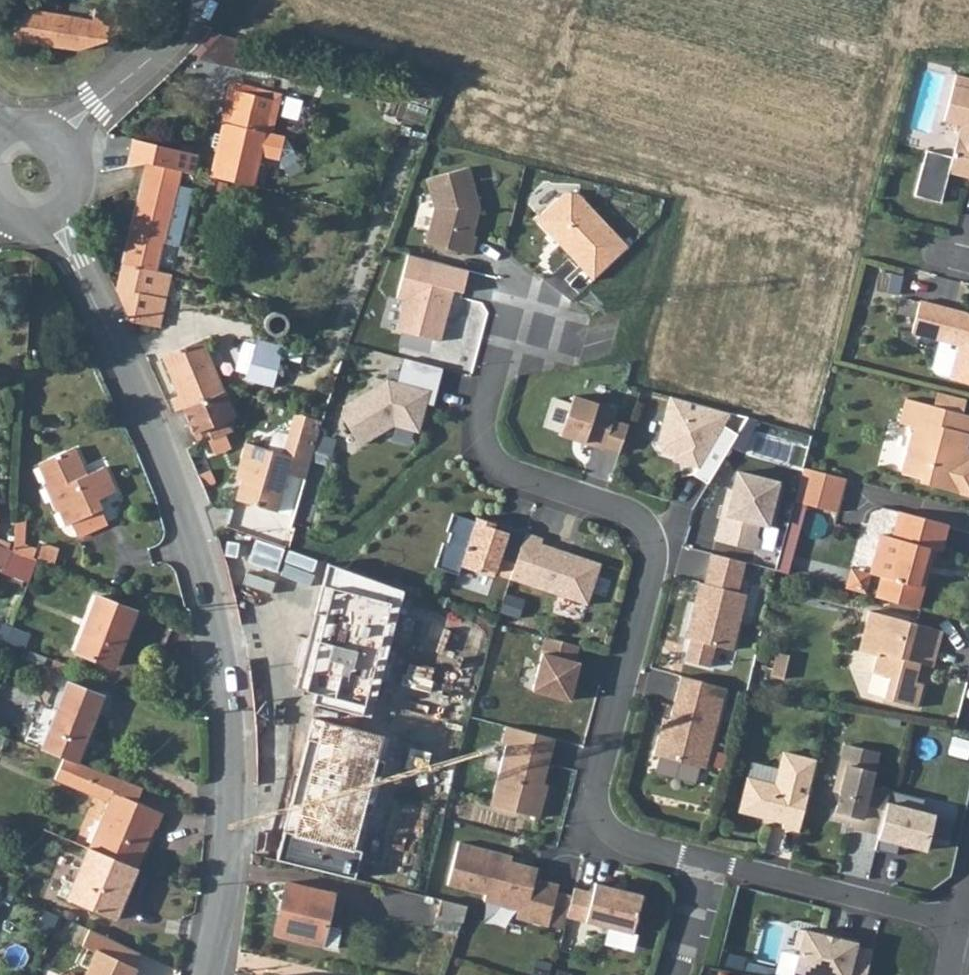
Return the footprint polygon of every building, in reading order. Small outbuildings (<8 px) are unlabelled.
[(18,10),(13,40),(48,46),(53,15),(21,10),(18,10)] [(53,15),(48,46),(80,50),(99,44),(116,38),(137,32),(137,28),(130,27),(53,15)] [(911,196),(938,203),(945,173),(968,178),(968,92),(944,86),(936,120),(956,125),(949,157),(922,151),(911,196)] [(218,177),(250,185),(257,160),(275,164),(296,156),(285,142),(272,139),(284,103),(240,92),(234,114),(225,112),(222,123),(232,125),(227,138),(216,135),(211,151),(224,155),(218,177)] [(147,161),(161,163),(198,173),(203,152),(153,139),(147,161)] [(122,261),(157,269),(165,238),(180,241),(198,173),(161,163),(147,161),(133,213),(122,261)] [(470,165),(427,176),(435,206),(424,241),(472,254),(477,235),(473,233),(480,206),(476,205),(474,198),(478,197),(470,165)] [(628,246),(578,192),(564,192),(536,218),(549,233),(555,233),(582,262),(579,264),(593,279),(628,246)] [(468,268),(408,252),(396,296),(403,297),(395,327),(439,339),(453,288),(462,291),(468,268)] [(116,284),(166,297),(173,273),(157,269),(122,261),(116,284)] [(114,289),(131,319),(159,326),(166,297),(116,284),(114,289)] [(955,344),(947,376),(968,381),(968,313),(915,299),(907,331),(955,344)] [(264,325),(267,331),(273,335),(279,336),(286,335),(291,330),(293,324),(293,318),(290,312),(285,308),(278,306),(272,308),(267,312),(264,318),(264,325)] [(173,383),(193,376),(196,378),(217,369),(204,338),(162,355),(173,383)] [(246,376),(272,385),(283,346),(257,339),(246,376)] [(441,367),(403,356),(396,381),(391,380),(387,393),(370,388),(342,407),(340,416),(359,444),(392,422),(417,429),(424,401),(427,391),(434,393),(441,367)] [(173,383),(183,405),(228,387),(224,380),(217,369),(196,378),(193,376),(173,383)] [(183,405),(196,440),(237,426),(238,417),(235,403),(228,387),(183,405)] [(732,402),(711,397),(671,388),(661,437),(665,444),(679,447),(686,448),(684,454),(700,458),(697,464),(712,472),(740,422),(726,414),(732,402)] [(620,446),(629,420),(614,415),(617,404),(573,390),(560,429),(604,443),(605,441),(620,446)] [(910,427),(898,471),(916,476),(915,482),(968,497),(968,460),(953,456),(955,445),(962,447),(965,436),(968,437),(968,434),(968,415),(902,397),(895,423),(910,427)] [(267,450),(244,443),(237,467),(245,469),(236,500),(274,511),(286,476),(305,480),(322,423),(296,411),(288,435),(277,432),(272,435),(267,450)] [(331,464),(337,438),(320,435),(315,460),(331,464)] [(74,448),(38,464),(46,480),(43,482),(56,510),(59,509),(66,526),(71,524),(77,537),(107,524),(96,501),(115,493),(103,466),(85,475),(74,448)] [(844,478),(800,467),(789,511),(832,522),(844,478)] [(774,482),(734,472),(730,491),(727,500),(723,498),(712,539),(752,549),(754,540),(751,536),(754,523),(763,526),(774,482)] [(871,595),(912,606),(922,569),(914,567),(920,544),(935,548),(942,521),(893,508),(886,534),(875,532),(866,569),(877,572),(871,595)] [(514,561),(524,531),(494,520),(493,520),(491,525),(474,519),(451,511),(445,529),(450,530),(445,542),(441,540),(433,564),(457,573),(460,564),(492,575),(499,556),(514,561)] [(542,537),(524,531),(514,561),(508,577),(585,603),(599,563),(540,542),(542,537)] [(12,550),(0,545),(0,567),(13,572),(11,576),(37,586),(46,562),(14,550),(12,550)] [(742,562),(709,554),(701,583),(696,582),(683,630),(688,632),(681,661),(706,667),(711,646),(729,650),(743,595),(734,592),(742,562)] [(370,717),(403,593),(327,563),(294,686),(317,692),(314,702),(370,717)] [(101,597),(80,653),(118,669),(139,612),(101,597)] [(857,650),(875,655),(869,672),(888,678),(883,699),(917,707),(924,683),(913,680),(919,661),(931,664),(941,628),(868,609),(857,650)] [(577,644),(544,635),(539,652),(540,652),(530,688),(567,698),(578,661),(573,660),(577,644)] [(723,689),(678,677),(664,728),(658,726),(650,755),(701,769),(723,689)] [(53,729),(46,748),(69,757),(82,762),(107,697),(71,683),(67,692),(66,695),(60,711),(49,707),(42,726),(53,729)] [(389,737),(311,718),(276,857),(360,878),(367,851),(361,849),(389,737)] [(549,754),(553,737),(505,725),(500,741),(505,742),(489,804),(537,817),(546,783),(541,782),(545,769),(541,763),(544,753),(549,754)] [(857,827),(877,832),(888,790),(869,785),(877,752),(844,744),(832,790),(839,791),(832,817),(850,821),(858,823),(857,827)] [(780,828),(797,831),(815,762),(782,753),(774,785),(746,778),(738,811),(761,817),(761,815),(770,815),(782,818),(780,828)] [(82,762),(69,757),(58,779),(112,803),(101,826),(91,847),(140,869),(158,829),(161,831),(167,815),(142,803),(149,788),(82,762)] [(923,799),(888,790),(877,832),(873,849),(894,855),(897,843),(925,850),(933,815),(920,812),(923,799)] [(510,855),(457,842),(446,883),(484,893),(482,900),(516,909),(514,917),(546,925),(547,924),(555,890),(557,884),(533,878),(536,867),(519,863),(514,866),(508,864),(510,855)] [(140,869),(91,847),(68,897),(81,902),(83,904),(117,919),(140,869)] [(591,891),(572,887),(570,894),(565,916),(631,933),(640,894),(593,882),(591,891)] [(271,933),(318,945),(331,895),(283,884),(271,933)] [(570,894),(555,890),(547,924),(562,928),(565,916),(570,894)] [(437,918),(459,924),(465,906),(440,900),(437,918)] [(90,950),(78,974),(128,974),(134,964),(130,962),(135,951),(84,927),(77,943),(90,950)] [(871,948),(854,944),(855,939),(837,935),(836,937),(822,934),(798,928),(793,948),(799,949),(794,969),(816,974),(864,974),(871,948)]
